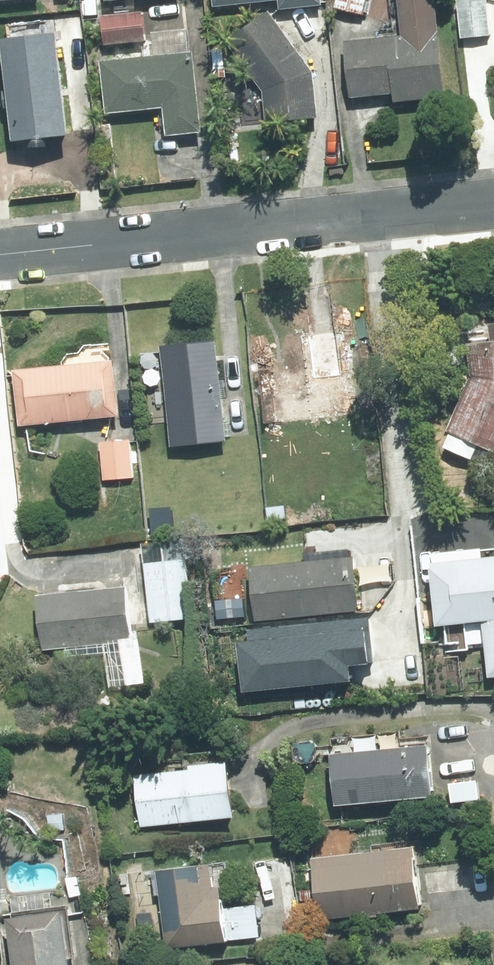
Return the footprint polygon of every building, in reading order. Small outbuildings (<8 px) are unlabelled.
[(143,0),(84,0),(85,19),(104,18),(106,46),(147,42),(143,0)] [(322,22),(320,0),(289,0),(291,24),(322,22)] [(334,9),(364,15),(367,0),(337,0),(334,9)] [(344,44),(350,100),(393,95),(394,103),(447,97),(439,34),(435,34),(432,0),(397,0),(401,38),(344,44)] [(487,0),(464,0),(457,1),(461,38),(491,35),(487,0)] [(266,125),(318,120),(314,74),(269,14),(227,45),(263,93),(266,125)] [(71,140),(59,37),(3,43),(14,147),(71,140)] [(201,134),(192,53),(99,63),(104,115),(162,109),(165,138),(201,134)] [(489,323),(491,340),(467,343),(471,375),(447,430),(450,431),(444,447),(472,458),(478,444),(493,451),(493,323),(489,323)] [(357,418),(346,324),(294,330),(300,387),(272,390),(276,427),(357,418)] [(226,441),(215,339),(162,345),(172,447),(226,441)] [(18,426),(119,416),(114,360),(13,369),(18,426)] [(134,477),(131,439),(101,441),(104,479),(134,477)] [(154,495),(152,480),(142,481),(144,497),(154,495)] [(191,618),(183,556),(142,561),(149,623),(191,618)] [(429,563),(435,627),(444,626),(446,652),(467,650),(466,645),(484,643),(487,677),(493,676),(493,556),(429,563)] [(352,557),(248,567),(253,621),(357,611),(352,557)] [(132,641),(126,587),(36,597),(42,651),(115,643),(120,683),(140,680),(135,640),(132,641)] [(337,806),(435,797),(430,745),(332,755),(337,806)] [(141,827),(233,818),(227,762),(188,765),(188,769),(136,775),(141,827)] [(321,919),(422,908),(416,855),(315,866),(321,919)] [(228,942),(222,899),(206,901),(202,864),(159,870),(169,950),(228,942)] [(154,883),(133,886),(135,904),(156,902),(154,883)] [(63,904),(7,912),(14,964),(71,964),(63,904)]
